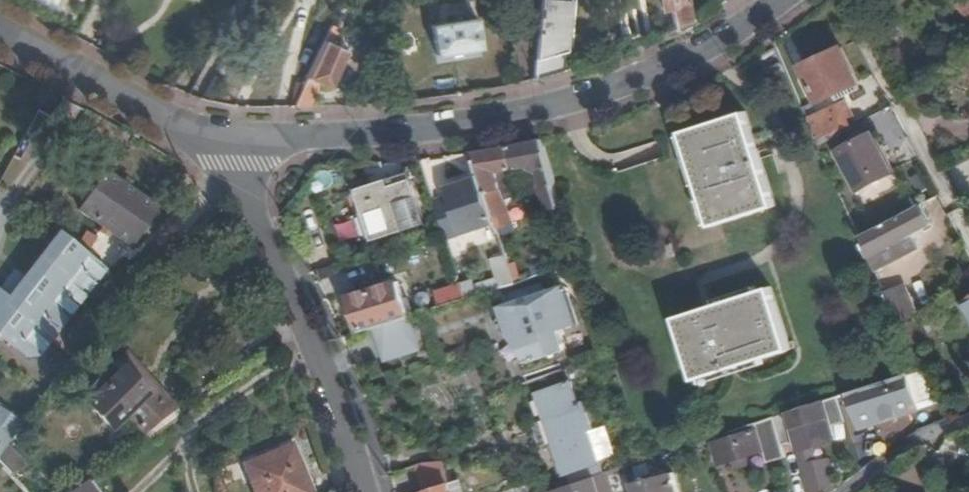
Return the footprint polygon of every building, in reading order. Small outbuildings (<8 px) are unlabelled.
[(536,78),(563,71),(569,0),(541,0),(536,78)] [(673,30),(689,22),(684,0),(658,0),(660,10),(669,9),(673,30)] [(959,10),(968,23),(968,3),(959,10)] [(477,16),(474,16),(445,22),(430,24),(436,53),(483,44),(477,16)] [(295,99),(291,106),(305,106),(314,88),(314,80),(328,86),(345,51),(328,43),(335,28),(330,25),(295,99)] [(804,69),(820,103),(836,95),(858,84),(841,51),(804,69)] [(768,82),(786,77),(783,67),(766,73),(768,82)] [(836,95),(839,102),(861,91),(858,84),(836,95)] [(839,103),(806,119),(818,147),(852,128),(841,107),(839,103)] [(852,128),(859,124),(848,103),(841,107),(852,128)] [(50,121),(36,112),(24,136),(39,144),(50,121)] [(763,209),(774,205),(744,112),(735,115),(734,112),(730,114),(730,115),(682,132),(698,182),(696,183),(697,187),(699,186),(712,225),(759,210),(760,212),(763,211),(763,209)] [(838,154),(857,194),(890,177),(872,137),(838,154)] [(541,140),(508,146),(514,167),(527,165),(536,170),(545,206),(561,202),(541,140)] [(508,146),(472,154),(480,178),(496,226),(511,221),(506,206),(503,195),(497,171),(514,167),(508,146)] [(506,206),(524,200),(514,167),(497,171),(503,195),(506,206)] [(352,189),(370,241),(425,224),(407,172),(352,189)] [(125,242),(128,244),(154,208),(128,191),(119,185),(104,175),(79,212),(100,226),(110,233),(125,242)] [(921,175),(911,180),(919,195),(928,190),(921,175)] [(480,178),(445,188),(464,246),(499,237),(496,226),(480,178)] [(132,185),(123,179),(119,185),(128,191),(132,185)] [(561,202),(545,206),(548,217),(564,213),(561,202)] [(929,228),(919,207),(857,238),(865,257),(907,235),(909,238),(916,234),(922,231),(929,228)] [(511,221),(496,226),(499,237),(514,231),(511,221)] [(110,233),(100,226),(83,254),(94,262),(110,233)] [(19,352),(28,358),(38,356),(104,270),(94,262),(83,254),(59,235),(54,241),(26,278),(15,272),(0,293),(0,335),(19,352)] [(865,257),(871,271),(914,249),(909,238),(907,235),(865,257)] [(667,259),(675,257),(671,245),(664,247),(667,259)] [(507,255),(491,258),(494,280),(510,278),(507,255)] [(350,297),(361,332),(374,328),(408,316),(397,283),(350,297)] [(437,293),(441,306),(465,298),(461,285),(437,293)] [(526,362),(560,351),(564,343),(559,325),(576,319),(567,290),(561,287),(508,304),(511,312),(501,315),(497,322),(500,330),(505,334),(517,332),(521,345),(526,362)] [(906,287),(882,297),(894,325),(918,313),(906,287)] [(675,320),(694,380),(707,376),(707,378),(711,377),(710,374),(718,371),(719,374),(723,373),(723,370),(793,347),(790,340),(785,341),(767,288),(675,320)] [(408,316),(374,328),(386,364),(416,355),(420,353),(423,348),(424,342),(415,314),(408,316)] [(146,398),(154,391),(171,410),(177,405),(125,348),(108,363),(120,377),(123,374),(146,398)] [(930,369),(919,373),(926,401),(939,397),(930,369)] [(125,417),(141,434),(172,412),(171,410),(154,391),(146,398),(123,374),(120,377),(88,405),(111,429),(125,417)] [(916,409),(906,376),(848,396),(857,428),(916,409)] [(566,471),(599,460),(598,457),(588,429),(594,427),(587,404),(582,406),(573,380),(540,391),(566,471)] [(792,445),(794,454),(808,449),(833,441),(829,430),(841,427),(833,400),(783,417),(792,445)] [(0,410),(0,443),(15,420),(0,410)] [(148,441),(178,419),(172,412),(141,434),(148,441)] [(944,420),(942,413),(930,416),(932,424),(944,420)] [(783,417),(727,435),(727,442),(711,447),(718,468),(732,464),(738,469),(749,466),(752,457),(761,454),(763,467),(784,461),(781,449),(792,445),(783,417)] [(594,427),(588,429),(598,457),(611,453),(601,424),(594,427)] [(7,473),(24,457),(10,440),(0,453),(0,465),(7,473)] [(251,491),(305,491),(287,447),(241,465),(251,491)] [(801,478),(815,474),(808,449),(794,454),(801,478)] [(944,458),(932,461),(936,473),(948,471),(944,458)] [(450,482),(442,459),(420,462),(415,463),(424,491),(447,483),(450,482)] [(626,470),(629,480),(648,474),(645,465),(626,470)] [(827,470),(815,474),(801,478),(804,491),(829,491),(832,490),(827,470)] [(669,475),(629,485),(631,491),(674,491),(669,475)] [(457,480),(450,482),(447,483),(450,491),(461,491),(457,480)] [(594,480),(556,491),(598,491),(594,480)] [(88,482),(75,491),(96,491),(88,482)] [(447,483),(424,491),(420,491),(450,491),(447,483)]
